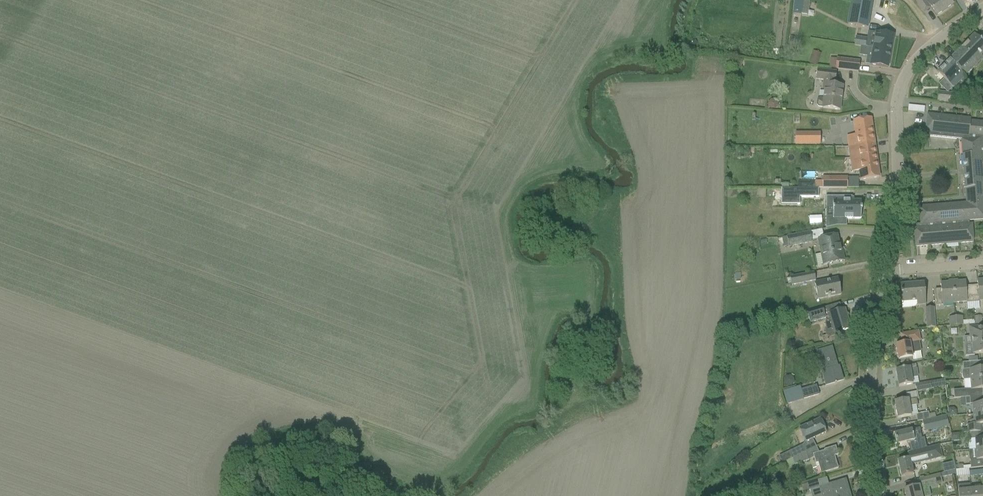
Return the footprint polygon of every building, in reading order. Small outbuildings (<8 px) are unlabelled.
[(866,28),(871,0),(851,0),(847,24),(866,28)] [(936,16),(952,5),(949,0),(934,0),(928,5),(936,16)] [(793,14),(807,15),(808,2),(802,2),(794,1),(793,14)] [(876,33),(873,49),(890,52),(893,36),(876,33)] [(950,60),(958,67),(956,69),(964,77),(982,59),(979,55),(982,51),(982,43),(974,35),(950,60)] [(856,37),(854,46),(864,47),(866,47),(867,39),(865,39),(856,37)] [(867,56),(866,64),(870,65),(887,68),(890,52),(873,49),(872,56),(867,56)] [(836,69),(858,72),(859,62),(837,59),(836,69)] [(958,67),(950,60),(937,73),(953,88),(964,77),(956,69),(958,67)] [(816,80),(826,81),(826,85),(825,85),(823,99),(819,98),(817,100),(816,105),(818,107),(822,107),(822,109),(830,110),(840,111),(843,87),(834,86),(834,82),(835,82),(836,72),(826,71),(817,70),(816,80)] [(937,102),(953,103),(954,94),(938,93),(937,102)] [(970,121),(970,119),(927,115),(925,132),(928,133),(928,137),(961,140),(966,203),(919,207),(920,225),(916,225),(916,229),(914,229),(915,247),(973,243),(972,221),(982,220),(982,123),(970,121)] [(874,144),(871,119),(854,121),(856,136),(855,136),(856,146),(874,144)] [(796,145),(820,145),(820,133),(796,133),(796,145)] [(879,178),(876,155),(874,144),(856,146),(855,146),(857,157),(859,172),(860,180),(860,181),(879,178)] [(847,189),(847,180),(847,178),(822,178),(822,189),(847,189)] [(781,193),(781,205),(797,205),(800,205),(800,198),(818,198),(818,189),(788,189),(781,189),(781,193)] [(825,229),(824,229),(824,230),(825,229),(837,227),(846,227),(846,225),(845,225),(845,219),(861,219),(861,211),(861,209),(861,201),(851,201),(851,198),(852,198),(852,197),(825,197),(825,207),(832,207),(832,218),(832,219),(825,219),(825,229)] [(788,246),(788,247),(812,243),(810,233),(786,238),(788,246)] [(817,239),(823,266),(844,262),(842,249),(840,249),(837,236),(817,239)] [(790,278),(791,286),(815,281),(813,273),(790,278)] [(815,283),(818,300),(840,295),(837,279),(815,283)] [(972,297),(973,303),(979,303),(979,301),(982,301),(982,280),(977,281),(978,297),(972,297)] [(954,303),(953,281),(948,282),(948,283),(940,284),(941,299),(936,300),(936,306),(942,306),(942,304),(954,303)] [(957,281),(953,281),(954,303),(966,302),(966,304),(973,303),(972,297),(966,298),(965,282),(958,282),(957,281)] [(900,286),(901,303),(916,301),(917,305),(926,305),(924,284),(900,286)] [(840,304),(823,309),(826,318),(827,321),(826,322),(825,324),(826,328),(824,332),(827,339),(836,336),(835,334),(841,333),(851,330),(844,310),(842,310),(840,304)] [(820,309),(807,314),(810,323),(823,319),(826,318),(825,316),(823,309),(820,309)] [(926,309),(927,329),(935,328),(933,309),(926,309)] [(963,322),(962,317),(955,317),(956,326),(974,325),(974,322),(963,322)] [(965,357),(974,356),(973,356),(973,355),(982,354),(982,327),(969,328),(969,338),(974,337),(974,345),(965,346),(966,357),(965,357)] [(896,346),(898,361),(912,358),(911,354),(920,352),(916,332),(900,335),(902,345),(896,346)] [(817,352),(823,372),(821,372),(826,386),(834,384),(835,384),(836,384),(836,383),(843,381),(839,367),(837,368),(831,348),(817,352)] [(970,380),(982,379),(982,369),(971,370),(970,363),(977,362),(977,358),(968,358),(968,363),(962,363),(963,370),(962,372),(962,373),(962,375),(962,377),(963,379),(963,380),(964,381),(970,380)] [(917,377),(915,365),(909,366),(909,368),(896,371),(899,387),(908,386),(912,385),(911,378),(917,377)] [(783,379),(783,384),(787,386),(791,386),(794,383),(793,378),(790,376),(785,376),(783,379)] [(970,380),(971,391),(980,390),(982,390),(982,379),(970,380)] [(938,388),(937,382),(930,383),(929,382),(918,384),(914,385),(916,392),(930,389),(938,388)] [(801,391),(803,400),(819,396),(816,386),(801,391)] [(916,406),(917,406),(916,400),(909,401),(908,401),(904,401),(894,403),(897,419),(907,417),(911,416),(910,407),(916,406)] [(973,415),(982,414),(982,404),(972,405),(973,415)] [(929,419),(928,415),(928,412),(917,414),(916,415),(916,416),(917,422),(929,419)] [(960,430),(961,434),(968,433),(980,432),(979,425),(982,425),(982,414),(973,415),(973,420),(970,421),(970,425),(967,425),(967,429),(960,430)] [(946,416),(929,420),(930,425),(930,426),(931,430),(948,427),(946,416)] [(800,428),(807,442),(825,433),(819,420),(800,428)] [(904,432),(894,434),(897,445),(908,442),(909,446),(908,446),(909,446),(910,452),(917,451),(917,452),(927,449),(925,441),(922,442),(919,429),(916,429),(912,430),(904,432)] [(976,450),(982,449),(982,439),(980,439),(980,432),(968,433),(969,450),(976,450)] [(789,452),(792,459),(806,453),(804,446),(789,452)] [(824,451),(812,455),(815,463),(818,463),(821,474),(838,469),(838,468),(837,469),(834,457),(838,456),(835,447),(824,451)] [(909,459),(897,462),(901,477),(913,474),(911,465),(941,458),(939,447),(927,449),(917,452),(917,451),(910,452),(907,453),(909,459)] [(956,471),(964,470),(969,469),(970,469),(982,468),(982,449),(976,450),(976,460),(970,460),(970,466),(963,467),(962,466),(955,466),(956,471)] [(806,453),(792,459),(793,464),(794,465),(809,461),(808,459),(806,453)] [(937,475),(919,480),(921,487),(941,481),(939,475),(937,475)] [(806,485),(808,491),(812,490),(813,495),(847,495),(846,491),(848,490),(845,480),(836,483),(824,487),(822,487),(819,488),(818,481),(806,485)] [(958,485),(958,491),(958,495),(971,495),(971,490),(970,484),(958,485)] [(927,485),(921,487),(918,487),(904,490),(905,495),(930,495),(927,485)] [(769,488),(754,492),(755,495),(768,495),(771,495),(769,488)]
